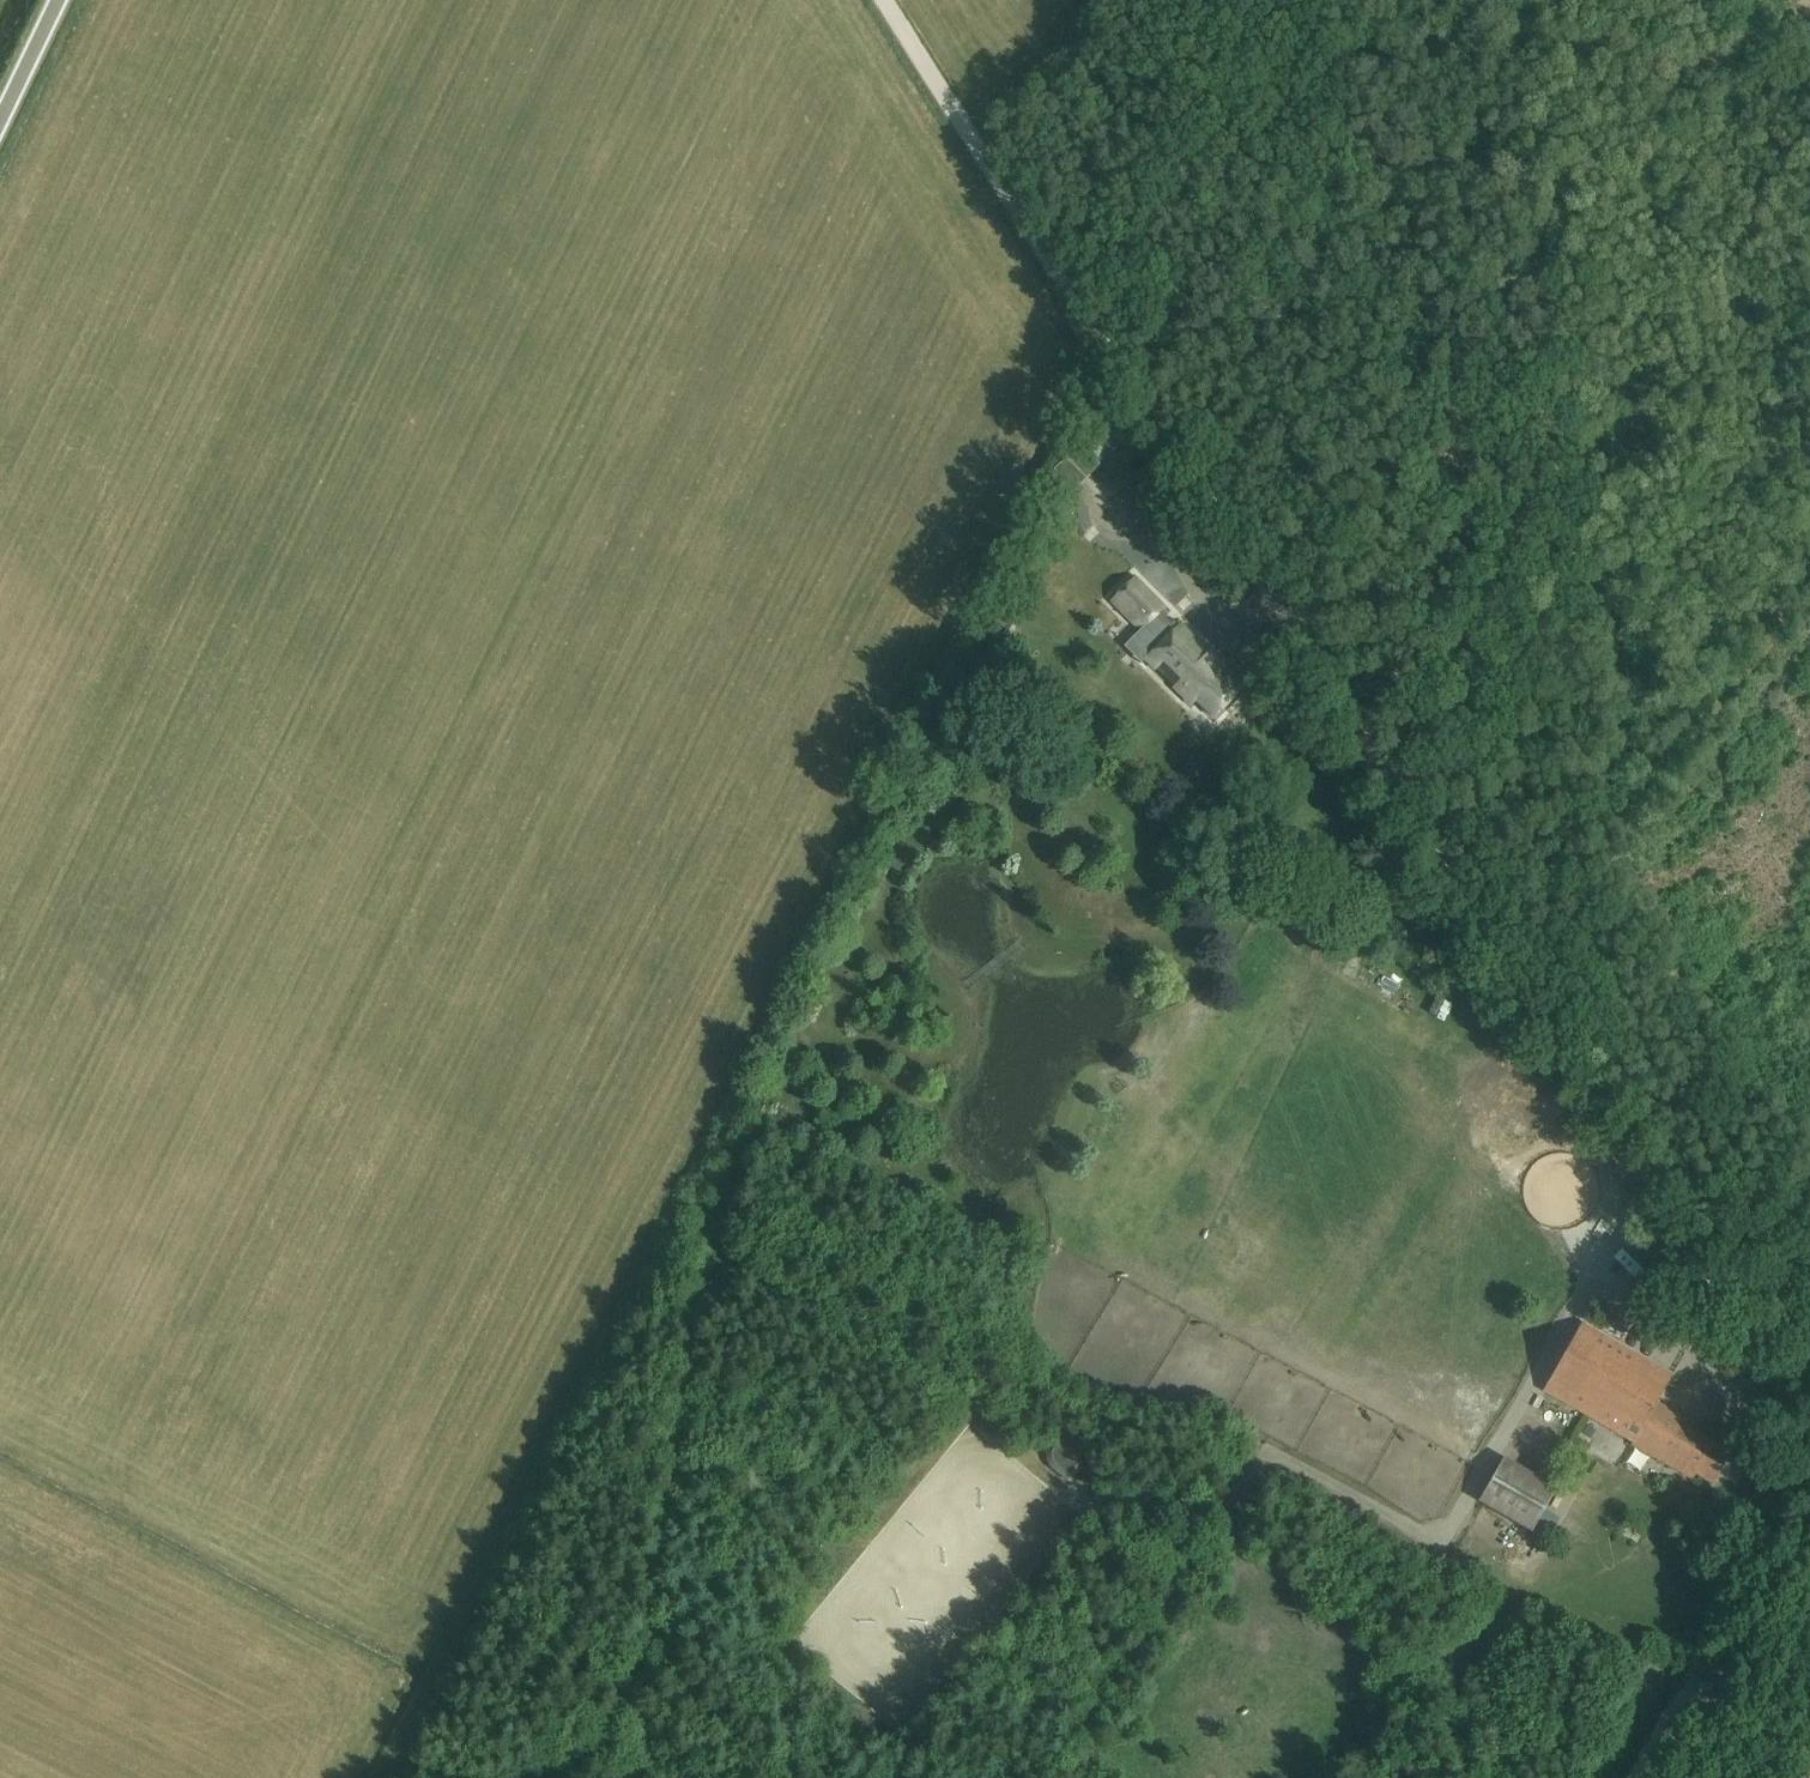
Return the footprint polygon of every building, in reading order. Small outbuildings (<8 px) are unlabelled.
[(1065,473),(1084,490),(1093,479),(1075,462),(1065,473)] [(1113,599),(1142,628),(1143,626),(1160,643),(1146,657),(1156,667),(1143,680),(1174,712),(1187,699),(1191,703),(1196,699),(1213,716),(1238,691),(1206,659),(1211,654),(1180,623),(1179,624),(1162,607),(1163,606),(1135,577),(1113,599)] [(1582,1323),(1544,1389),(1635,1441),(1633,1444),(1692,1477),(1695,1473),(1712,1483),(1730,1452),(1692,1430),(1695,1424),(1656,1402),(1672,1374),(1582,1323)] [(1503,1459),(1480,1501),(1529,1529),(1553,1488),(1503,1459)]
